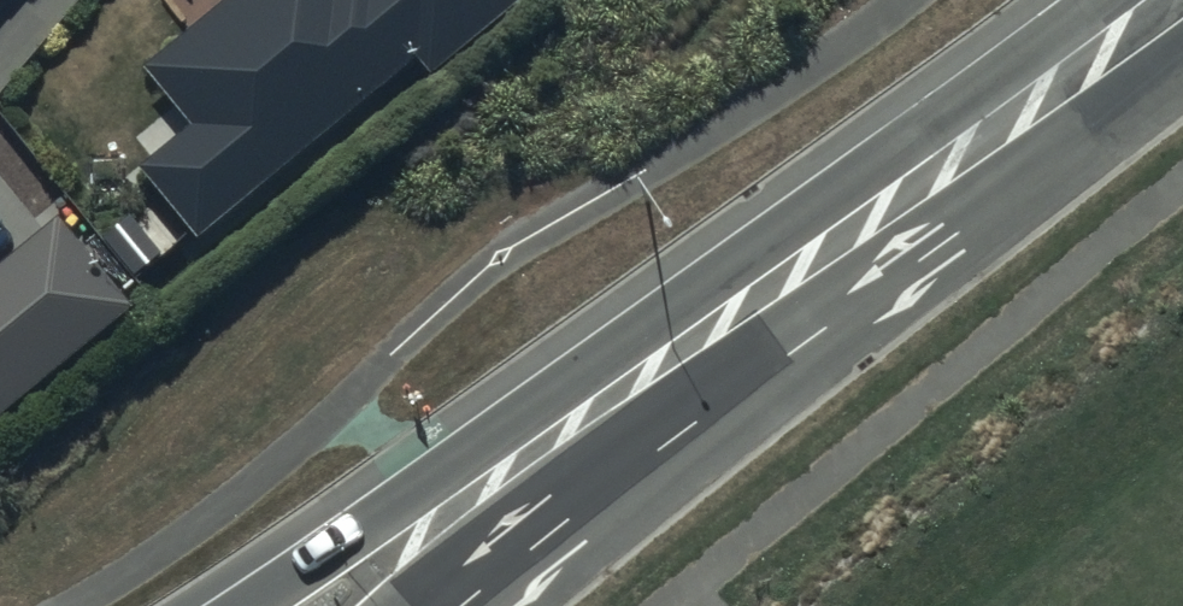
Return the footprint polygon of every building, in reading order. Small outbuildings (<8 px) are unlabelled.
[(143,67),(190,125),(138,167),(195,236),(415,58),(429,74),(520,0),(226,0),(143,67)] [(132,305),(60,217),(0,262),(0,411),(132,305)]
